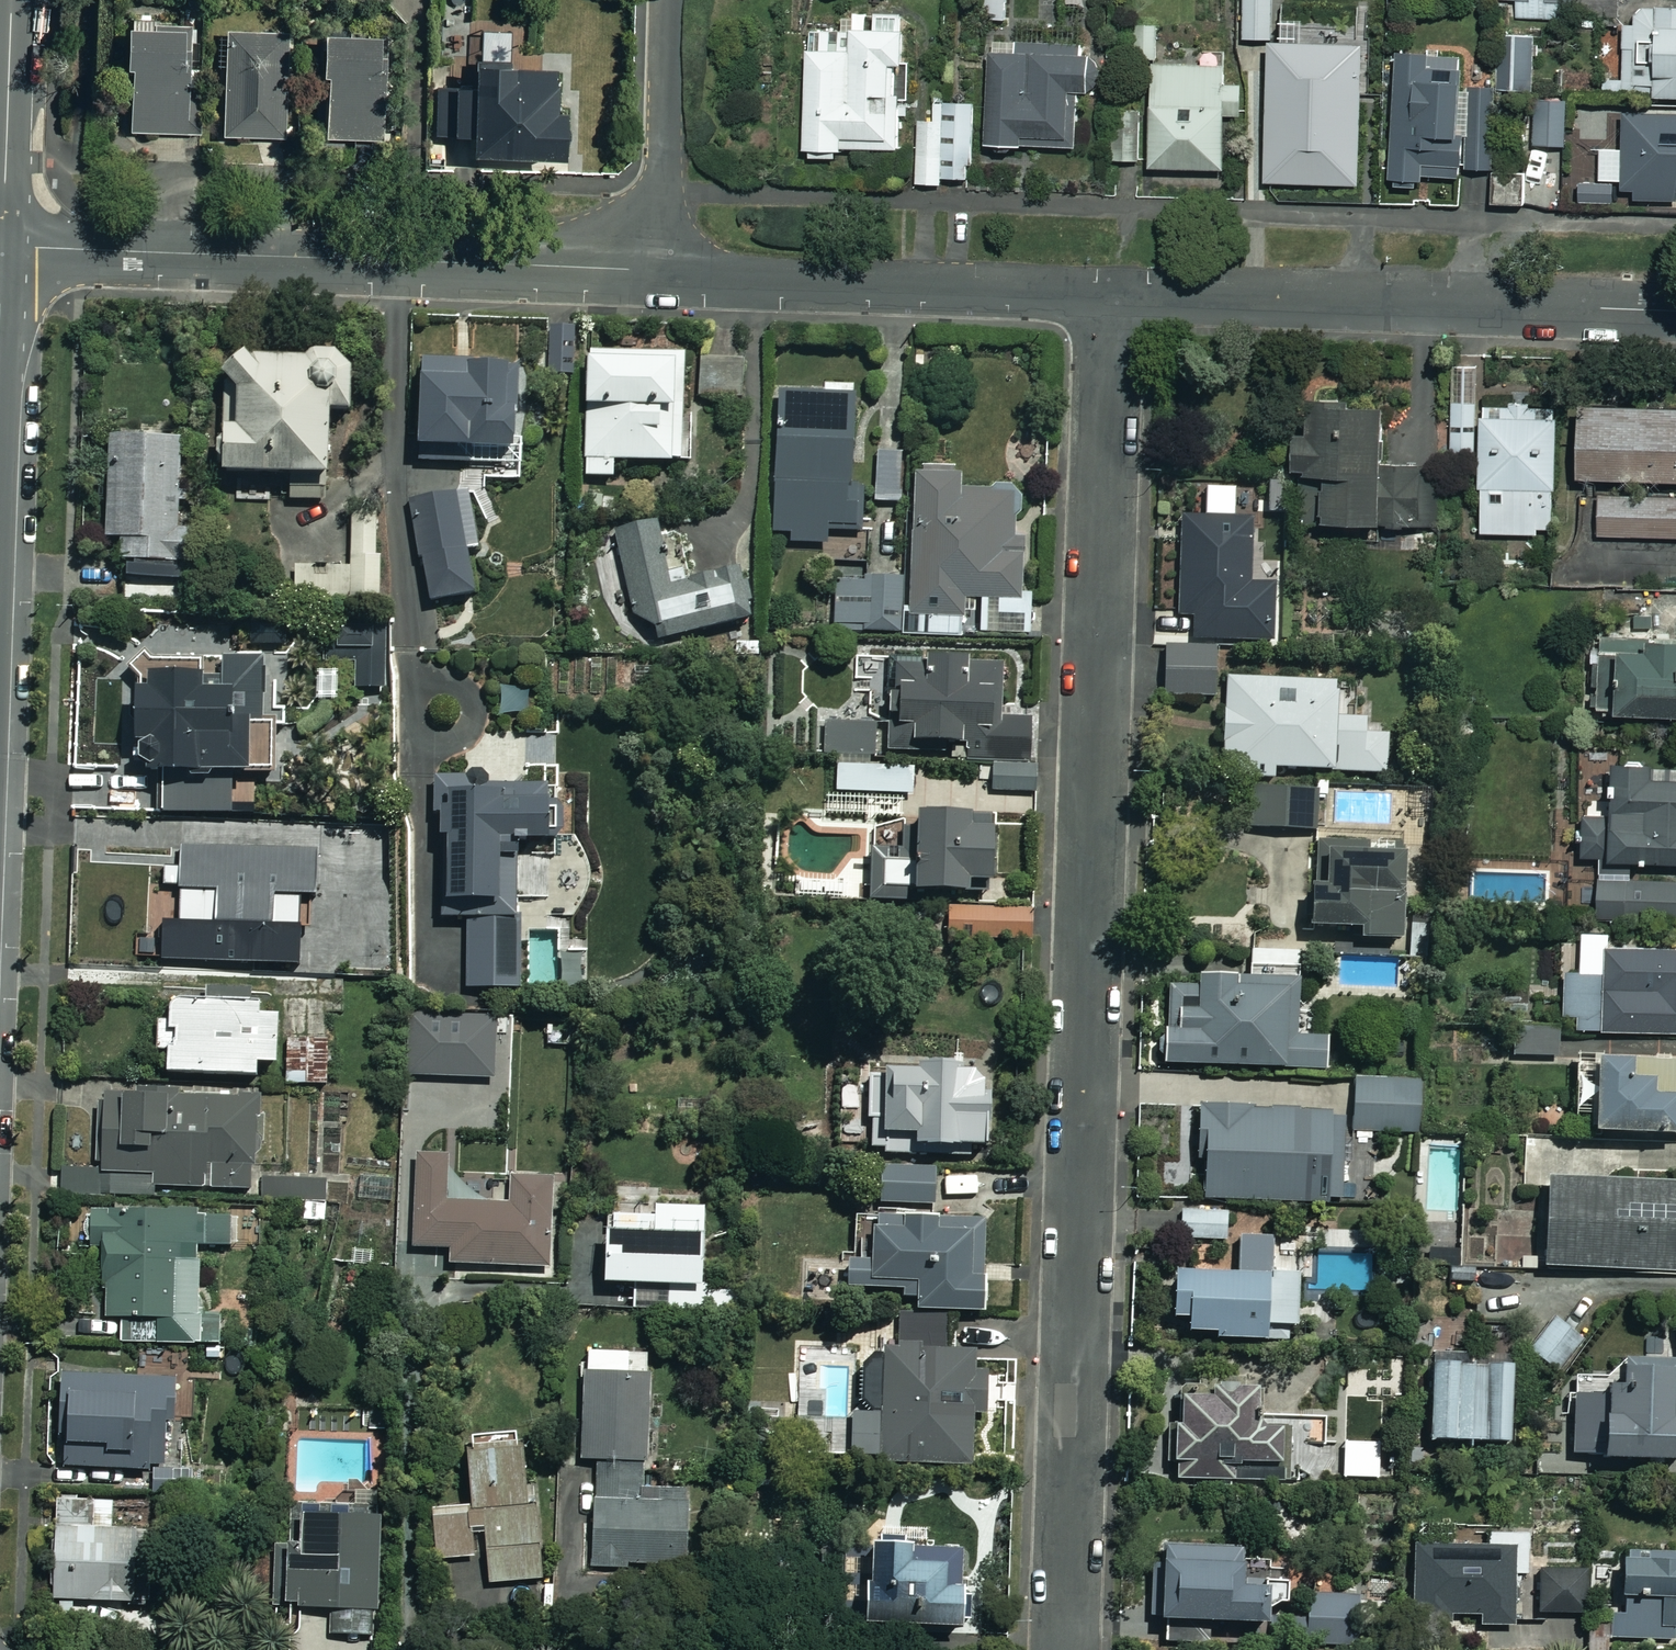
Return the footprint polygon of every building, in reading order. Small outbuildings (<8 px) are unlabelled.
[(1272,0),(1243,0),(1243,41),(1272,41),(1272,0)] [(1529,4),(1515,4),(1516,21),(1566,20),(1566,4),(1547,4),(1547,0),(1529,0),(1529,4)] [(1635,11),(1635,28),(1622,28),(1622,38),(1603,38),(1604,105),(1675,104),(1675,11),(1635,11)] [(804,162),(844,162),(844,153),(902,153),(902,91),(896,91),(896,75),(906,75),(906,15),(849,15),(849,32),(803,32),(804,162)] [(156,33),(124,34),(125,75),(129,75),(129,136),(190,135),(189,27),(156,28),(156,33)] [(1162,27),(1138,27),(1138,57),(1162,57),(1162,27)] [(1494,91),(1494,92),(1534,92),(1534,33),(1497,33),(1497,60),(1494,60),(1494,91)] [(286,38),(225,36),(222,138),(283,141),(286,38)] [(377,38),(318,40),(319,83),(325,83),(327,143),(380,141),(377,38)] [(1076,94),(1086,95),(1087,48),(1012,47),(1011,58),(988,58),(987,148),(1075,150),(1076,94)] [(1494,92),(1494,91),(1459,89),(1460,57),(1395,54),(1389,190),(1420,191),(1421,178),(1456,180),(1456,169),(1491,171),(1494,92)] [(534,59),(468,64),(470,87),(432,90),(436,139),(465,137),(467,169),(558,162),(551,73),(535,74),(534,59)] [(1202,66),(1202,61),(1150,61),(1151,171),(1223,171),(1223,118),(1242,118),(1242,88),(1224,88),(1224,66),(1202,66)] [(1379,150),(1378,67),(1267,68),(1269,161),(1354,160),(1354,195),(1384,194),(1383,150),(1379,150)] [(1529,101),(1530,116),(1533,116),(1534,147),(1567,146),(1565,100),(1529,101)] [(974,106),(934,105),(934,122),(919,121),(917,186),(941,187),(941,180),(972,181),(974,106)] [(1140,111),(1112,111),(1113,163),(1141,162),(1140,111)] [(1632,204),(1675,204),(1675,193),(1675,117),(1621,118),(1621,194),(1632,194),(1632,204)] [(1526,175),(1491,177),(1493,207),(1528,206),(1526,175)] [(572,328),(548,328),(548,355),(536,355),(537,377),(573,377),(572,328)] [(650,353),(650,348),(589,349),(589,361),(582,361),(585,481),(614,480),(614,468),(696,466),(693,352),(650,353)] [(304,359),(304,362),(234,361),(227,366),(223,377),(223,433),(219,433),(218,479),(325,480),(325,415),(348,415),(348,359),(304,359)] [(461,365),(419,363),(414,464),(508,469),(514,372),(461,369),(461,365)] [(1476,367),(1448,367),(1449,461),(1477,460),(1476,367)] [(853,385),(826,384),(825,392),(777,391),(774,535),(789,535),(789,545),(825,546),(825,533),(856,534),(857,490),(851,490),(853,385)] [(1555,403),(1483,404),(1483,419),(1477,419),(1480,536),(1519,535),(1518,493),(1557,492),(1555,403)] [(1322,479),(1323,528),(1439,526),(1438,464),(1384,465),(1383,408),(1306,409),(1307,438),(1292,439),(1292,479),(1322,479)] [(1577,409),(1577,487),(1675,486),(1675,408),(1577,409)] [(179,440),(108,438),(105,540),(119,541),(119,563),(176,565),(179,440)] [(903,453),(875,453),(874,505),(902,505),(903,453)] [(956,476),(909,476),(910,640),(985,640),(984,636),(1033,636),(1032,597),(1018,597),(1017,494),(956,494),(956,476)] [(1598,493),(1599,540),(1675,539),(1675,492),(1598,493)] [(475,548),(465,494),(409,504),(428,604),(473,596),(465,550),(475,548)] [(670,600),(656,520),(614,528),(630,619),(654,634),(656,642),(735,628),(728,590),(670,600)] [(1192,643),(1241,643),(1241,618),(1250,618),(1250,520),(1179,520),(1179,618),(1192,618),(1192,643)] [(292,571),(293,606),(378,604),(376,544),(350,545),(351,570),(292,571)] [(177,567),(123,567),(123,599),(176,599),(177,567)] [(863,581),(863,576),(837,577),(838,635),(901,634),(900,580),(863,581)] [(390,690),(387,629),(338,631),(338,653),(358,652),(359,691),(390,690)] [(1643,643),(1642,652),(1613,652),(1613,719),(1675,718),(1675,643),(1643,643)] [(1216,647),(1165,646),(1164,699),(1215,700),(1216,647)] [(228,661),(228,655),(201,656),(201,650),(147,651),(125,668),(136,682),(136,698),(132,698),(134,781),(162,780),(164,816),(230,814),(229,778),(271,776),(267,660),(228,661)] [(951,746),(951,764),(992,763),(993,791),(1030,790),(1029,719),(1003,719),(1002,663),(884,665),(885,720),(883,720),(883,757),(912,756),(912,747),(951,746)] [(1336,680),(1221,680),(1222,783),(1275,783),(1275,772),(1388,772),(1388,734),(1364,734),(1364,720),(1336,720),(1336,680)] [(527,691),(497,690),(497,715),(526,715),(527,691)] [(874,726),(822,727),(823,759),(874,759),(874,726)] [(1580,859),(1609,859),(1609,865),(1675,866),(1675,763),(1610,762),(1610,816),(1580,816),(1580,859)] [(913,768),(836,768),(836,795),(913,794),(913,768)] [(515,991),(514,901),(546,901),(546,790),(469,790),(469,780),(433,780),(433,841),(443,841),(443,921),(466,921),(466,991),(515,991)] [(1316,790),(1249,789),(1248,831),(1316,832),(1316,790)] [(988,814),(911,816),(912,853),(868,854),(869,903),(904,902),(904,898),(965,896),(965,886),(990,886),(988,814)] [(1398,847),(1323,848),(1323,891),(1309,891),(1309,933),(1357,933),(1357,943),(1399,942),(1398,847)] [(102,935),(102,951),(227,951),(227,956),(251,956),(251,848),(178,848),(178,858),(109,858),(109,910),(102,910),(102,924),(95,924),(95,935),(102,935)] [(860,904),(860,879),(799,878),(799,903),(860,904)] [(1599,880),(1600,917),(1675,917),(1675,879),(1599,880)] [(1002,910),(1002,906),(947,906),(947,937),(1002,937),(1002,910)] [(1002,910),(1002,937),(1046,937),(1046,910),(1002,910)] [(1580,947),(1580,974),(1565,974),(1565,1018),(1579,1018),(1580,1032),(1675,1032),(1675,947),(1580,947)] [(587,948),(561,949),(562,989),(589,988),(587,948)] [(1299,970),(1300,949),(1252,948),(1252,969),(1299,970)] [(1166,981),(1166,1033),(1160,1033),(1159,1070),(1327,1071),(1327,1038),(1293,1038),(1293,982),(1166,981)] [(260,1004),(169,1000),(168,1024),(157,1023),(156,1052),(166,1053),(165,1076),(255,1080),(256,1065),(275,1066),(277,1019),(260,1018),(260,1004)] [(493,1021),(407,1018),(405,1078),(491,1081),(493,1021)] [(1561,1034),(1512,1036),(1513,1059),(1562,1058),(1561,1034)] [(327,1044),(287,1044),(287,1089),(327,1088),(327,1044)] [(961,1055),(924,1055),(924,1071),(879,1071),(879,1076),(866,1076),(866,1123),(879,1122),(880,1144),(914,1144),(914,1150),(987,1149),(987,1072),(961,1072),(961,1055)] [(1627,1064),(1571,1064),(1571,1113),(1591,1113),(1591,1138),(1675,1138),(1675,1101),(1649,1101),(1649,1085),(1627,1086),(1627,1064)] [(1416,1076),(1354,1077),(1355,1134),(1417,1133),(1416,1076)] [(255,1102),(95,1094),(90,1177),(155,1180),(155,1187),(250,1193),(255,1102)] [(1195,1109),(1195,1164),(1202,1164),(1202,1204),(1356,1204),(1356,1185),(1341,1186),(1340,1119),(1324,1119),(1324,1108),(1195,1109)] [(509,1182),(508,1208),(447,1207),(446,1158),(416,1157),(413,1250),(449,1251),(449,1268),(547,1271),(550,1183),(509,1182)] [(880,1164),(881,1207),(934,1206),(933,1169),(908,1170),(908,1163),(880,1164)] [(261,1224),(305,1224),(305,1208),(323,1208),(323,1183),(261,1183),(261,1224)] [(1539,1186),(1541,1274),(1675,1272),(1675,1184),(1539,1186)] [(1227,1210),(1178,1210),(1178,1241),(1227,1241),(1227,1210)] [(706,1305),(703,1212),(611,1215),(612,1238),(602,1238),(604,1289),(633,1288),(634,1307),(706,1305)] [(196,1215),(91,1217),(91,1249),(102,1249),(104,1320),(120,1320),(120,1344),(217,1345),(217,1319),(196,1319),(197,1248),(228,1247),(227,1220),(196,1221),(196,1215)] [(846,1292),(900,1291),(900,1301),(915,1301),(915,1314),(982,1313),(980,1222),(871,1224),(871,1246),(859,1247),(859,1264),(846,1264),(846,1292)] [(1214,1337),(1214,1343),(1266,1343),(1266,1331),(1295,1331),(1294,1266),(1300,1266),(1300,1240),(1237,1240),(1238,1275),(1172,1276),(1173,1329),(1186,1329),(1186,1337),(1214,1337)] [(1584,1340),(1558,1318),(1529,1353),(1555,1375),(1584,1340)] [(942,1338),(898,1339),(899,1352),(876,1352),(858,1372),(860,1419),(852,1420),(853,1468),(974,1464),(973,1412),(982,1411),(980,1350),(943,1352),(942,1338)] [(596,1462),(647,1464),(651,1355),(584,1353),(580,1462),(596,1462)] [(1516,1362),(1429,1364),(1430,1445),(1517,1444),(1516,1362)] [(1573,1393),(1567,1393),(1566,1414),(1573,1414),(1573,1457),(1600,1457),(1600,1463),(1675,1463),(1675,1363),(1621,1362),(1621,1388),(1614,1388),(1614,1378),(1573,1377),(1573,1393)] [(165,1419),(174,1419),(174,1374),(67,1373),(66,1465),(153,1466),(152,1490),(193,1491),(194,1465),(164,1464),(165,1419)] [(1264,1416),(1255,1416),(1255,1400),(1178,1400),(1178,1427),(1173,1427),(1173,1486),(1284,1486),(1284,1430),(1264,1430),(1264,1416)] [(527,1507),(521,1435),(465,1439),(469,1508),(432,1511),(435,1562),(486,1558),(488,1585),(542,1581),(536,1506),(527,1507)] [(647,1464),(596,1462),(593,1564),(684,1568),(687,1493),(646,1491),(647,1464)] [(112,1502),(56,1500),(52,1601),(148,1605),(151,1532),(111,1531),(112,1502)] [(380,1519),(299,1517),(298,1551),(274,1551),(272,1608),(329,1610),(329,1636),(377,1637),(380,1519)] [(1428,1533),(1411,1534),(1412,1618),(1482,1617),(1482,1627),(1513,1626),(1513,1576),(1526,1576),(1525,1535),(1486,1535),(1486,1548),(1428,1549),(1428,1533)] [(971,1577),(964,1577),(964,1547),(907,1547),(907,1538),(876,1538),(876,1547),(868,1547),(868,1588),(861,1588),(861,1630),(971,1630),(971,1577)] [(1627,1550),(1627,1563),(1620,1563),(1620,1618),(1609,1618),(1609,1640),(1672,1640),(1672,1631),(1675,1631),(1675,1550),(1627,1550)] [(1239,1554),(1160,1554),(1160,1627),(1264,1627),(1264,1592),(1239,1592),(1239,1554)] [(1584,1568),(1539,1568),(1540,1615),(1584,1615),(1584,1568)] [(1356,1605),(1356,1598),(1306,1596),(1305,1646),(1363,1648),(1364,1605),(1356,1605)]
